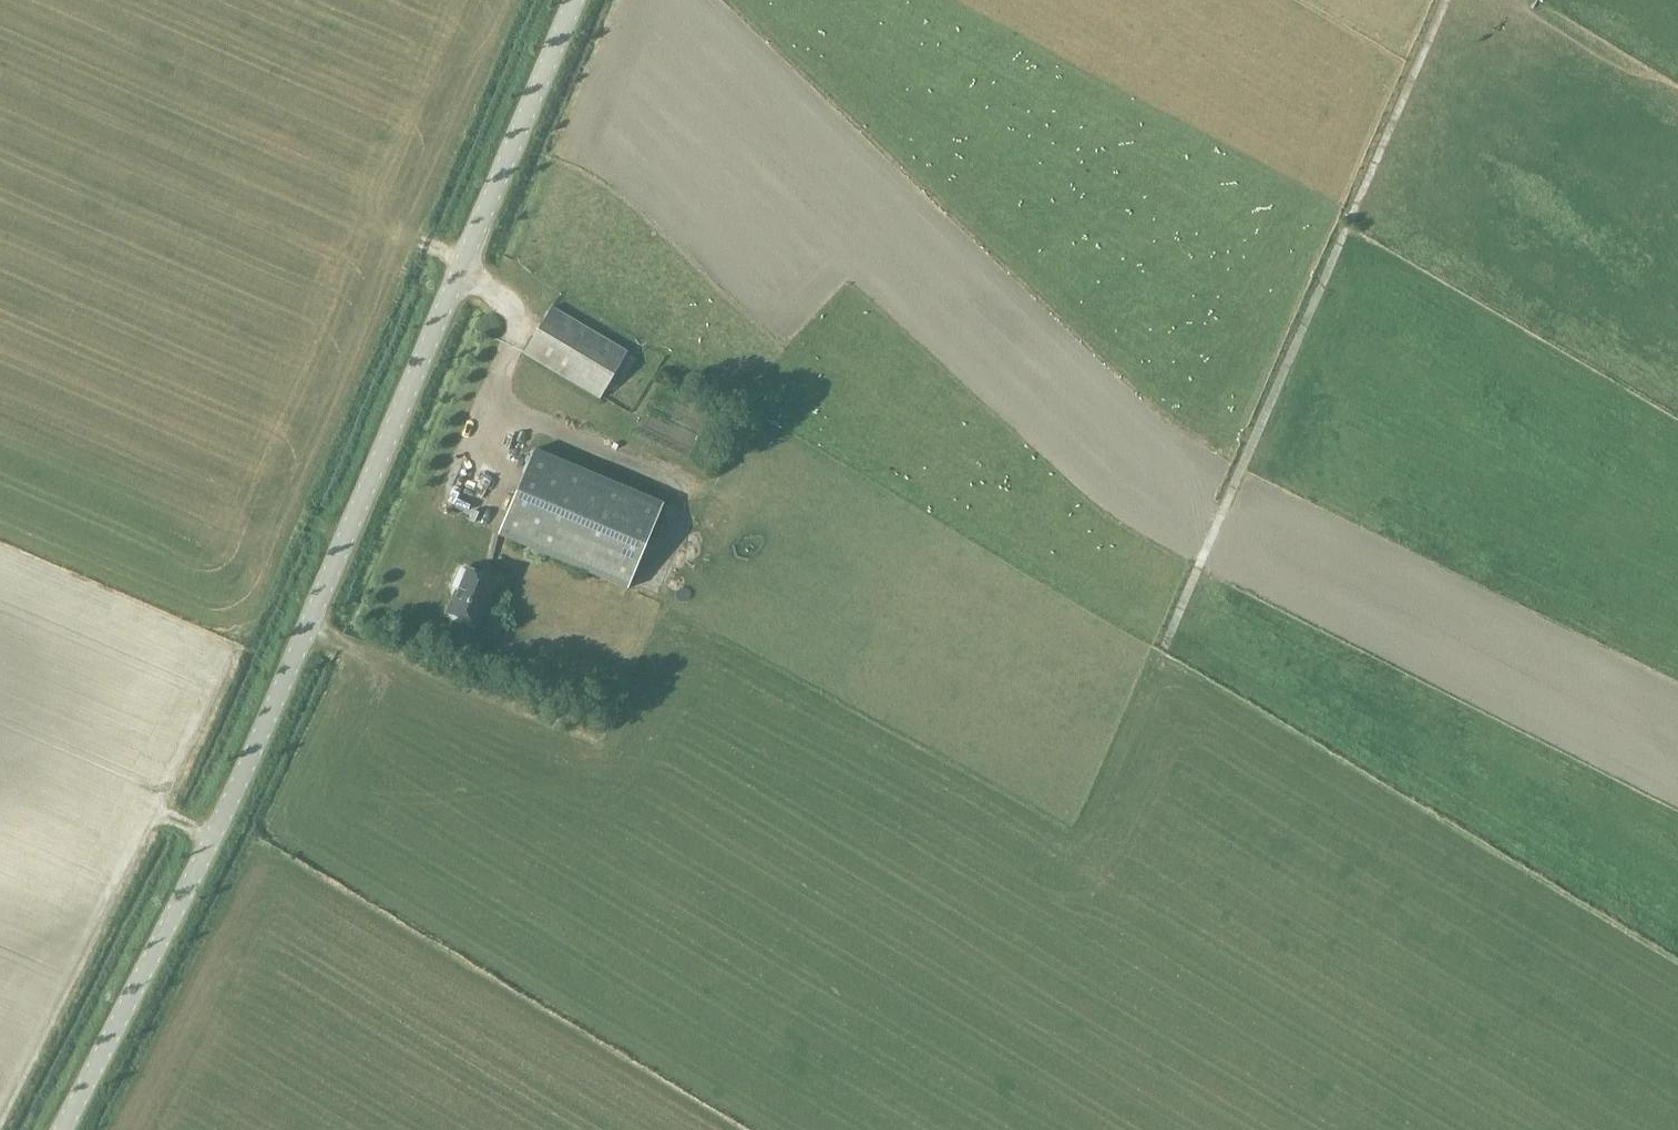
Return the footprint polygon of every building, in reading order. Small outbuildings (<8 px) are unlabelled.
[(599,399),(626,353),(550,308),(523,353),(599,399)] [(627,589),(662,504),(532,450),(497,535),(627,589)] [(476,626),(495,582),(465,569),(463,572),(458,569),(451,587),(456,589),(446,613),(476,626)]
